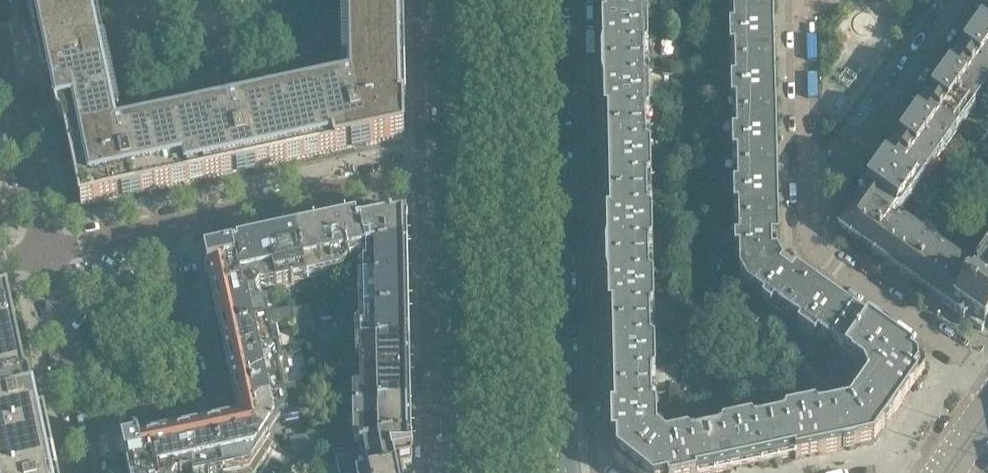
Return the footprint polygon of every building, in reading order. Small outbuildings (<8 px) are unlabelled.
[(45,85),(55,82),(82,207),(404,138),(403,109),(401,0),(343,0),(344,69),(350,68),(353,85),(342,87),(343,93),(339,94),(337,87),(128,131),(130,138),(125,139),(124,134),(113,136),(110,122),(120,120),(95,5),(89,6),(88,0),(27,0),(34,34),(45,85)] [(773,0),(733,0),(734,15),(774,14),(773,0)] [(648,23),(644,21),(643,5),(605,6),(606,24),(602,24),(602,39),(648,38),(648,23)] [(774,40),(774,14),(734,15),(734,30),(730,30),(730,41),(774,40)] [(987,87),(987,20),(956,64),(987,87)] [(644,55),(648,52),(648,38),(602,39),(603,71),(645,70),(644,55)] [(775,66),(774,40),(730,41),(730,52),(734,52),(735,67),(775,66)] [(956,132),(987,87),(956,64),(924,110),(956,132)] [(775,92),(775,66),(735,67),(735,82),(731,83),(731,94),(775,92)] [(649,88),(645,86),(645,70),(603,71),(604,103),(650,102),(649,88)] [(776,119),(775,92),(731,94),(732,105),(736,104),(736,120),(776,119)] [(646,119),(650,117),(650,102),(604,103),(604,118),(608,118),(608,136),(646,135),(646,119)] [(675,121),(674,107),(662,108),(663,121),(675,121)] [(924,177),(956,132),(924,110),(892,155),(924,177)] [(777,145),(776,119),(736,120),(736,135),(732,135),(733,146),(777,145)] [(651,152),(647,150),(646,135),(608,136),(609,168),(651,167),(651,152)] [(777,171),(777,145),(733,146),(733,157),(737,157),(737,172),(777,171)] [(895,218),(924,177),(892,155),(860,200),(888,220),(888,219),(895,218)] [(647,184),(651,182),(651,167),(609,168),(610,201),(648,200),(647,184)] [(778,198),(777,171),(737,172),(738,188),(734,188),(734,199),(778,198)] [(980,183),(984,177),(978,172),(973,179),(980,183)] [(987,185),(987,180),(984,177),(980,183),(986,187),(987,185)] [(975,189),(980,183),(973,179),(969,185),(975,189)] [(982,194),(986,187),(980,183),(975,189),(982,194)] [(779,224),(778,198),(734,199),(734,210),(738,210),(739,225),(779,224)] [(652,217),(648,215),(648,200),(610,201),(610,218),(606,218),(607,233),(652,232),(652,217)] [(869,252),(888,225),(888,220),(860,200),(839,230),(869,252)] [(927,214),(919,208),(915,213),(923,219),(927,214)] [(407,249),(406,213),(406,212),(405,212),(297,235),(308,283),(344,275),(350,265),(356,263),(357,262),(362,261),(367,254),(388,250),(407,249)] [(923,219),(915,213),(912,218),(920,224),(923,219)] [(948,228),(952,222),(946,218),(941,224),(948,228)] [(954,233),(958,226),(952,222),(948,228),(954,233)] [(779,241),(779,224),(739,225),(739,241),(735,241),(735,252),(739,252),(777,251),(777,241),(779,241)] [(910,281),(933,249),(900,226),(898,226),(894,224),(889,225),(888,225),(869,252),(910,281)] [(943,234),(948,228),(941,224),(937,230),(943,234)] [(949,239),(954,233),(948,228),(943,234),(949,239)] [(649,249),(653,247),(652,232),(607,233),(608,265),(649,264),(649,249)] [(308,283),(297,235),(237,248),(242,269),(239,270),(245,299),(256,297),(262,288),(267,291),(308,283)] [(976,249),(968,243),(965,248),(973,254),(976,249)] [(245,299),(239,270),(242,269),(237,248),(204,255),(208,273),(204,275),(211,306),(245,299)] [(973,254),(965,248),(961,253),(969,259),(973,254)] [(409,315),(407,249),(388,250),(367,254),(362,261),(367,267),(363,270),(363,285),(359,285),(359,302),(364,302),(364,316),(409,315)] [(970,283),(969,277),(966,275),(965,272),(933,249),(910,281),(952,310),(971,283),(970,283)] [(765,300),(787,269),(783,266),(777,255),(777,251),(739,252),(740,269),(750,290),(765,300)] [(987,323),(987,256),(982,265),(983,266),(975,278),(976,282),(971,283),(952,310),(960,316),(959,317),(967,323),(968,321),(982,331),(987,323)] [(654,282),(650,280),(649,264),(608,265),(608,298),(654,297),(654,282)] [(787,316),(810,283),(796,273),(795,275),(787,269),(765,300),(763,303),(772,310),(774,307),(787,316)] [(807,334),(832,298),(810,283),(787,316),(800,325),(798,328),(807,334)] [(53,460),(45,419),(38,420),(30,382),(25,378),(8,297),(0,299),(0,472),(56,472),(53,460)] [(266,327),(261,307),(258,307),(256,297),(245,299),(211,306),(218,337),(266,327)] [(650,314),(654,312),(654,297),(608,298),(609,312),(612,312),(613,330),(651,329),(650,314)] [(831,347),(854,314),(832,298),(807,334),(815,341),(818,338),(831,347)] [(332,317),(329,303),(317,305),(320,320),(332,317)] [(320,320),(317,305),(305,308),(308,322),(314,321),(320,320)] [(743,319),(750,310),(744,306),(737,315),(743,319)] [(308,322),(305,308),(293,310),(296,325),(308,322)] [(754,328),(761,318),(750,310),(743,319),(754,328)] [(877,360),(891,341),(854,314),(831,347),(864,370),(873,357),(877,360)] [(411,440),(409,346),(409,315),(364,316),(364,330),(360,330),(361,364),(365,364),(366,390),(357,390),(358,446),(385,440),(411,440)] [(334,329),(332,317),(320,320),(314,321),(317,333),(328,330),(334,329)] [(317,333),(314,321),(308,322),(296,325),(299,336),(313,333),(317,333)] [(280,374),(276,357),(273,340),(269,341),(266,327),(218,337),(231,399),(279,389),(276,375),(280,374)] [(655,347),(651,345),(651,329),(613,330),(613,362),(655,362),(655,347)] [(329,348),(328,330),(317,333),(313,333),(315,351),(329,348)] [(792,354),(799,345),(794,341),(787,350),(792,354)] [(925,371),(924,364),(891,341),(877,360),(873,357),(864,370),(866,375),(878,370),(910,393),(925,371)] [(798,359),(805,349),(799,345),(792,354),(798,359)] [(329,348),(315,351),(314,351),(317,366),(320,380),(321,382),(333,379),(336,379),(329,348)] [(826,378),(833,368),(821,360),(814,370),(826,378)] [(652,378),(656,376),(655,362),(613,362),(614,395),(652,394),(652,378)] [(320,380),(317,366),(305,369),(308,383),(320,380)] [(892,417),(910,393),(878,370),(866,375),(868,380),(858,393),(892,417)] [(817,391),(824,381),(812,373),(805,383),(817,391)] [(334,386),(333,379),(321,382),(322,388),(334,386)] [(322,388),(321,382),(320,380),(308,383),(310,391),(322,388)] [(804,398),(802,387),(795,388),(797,400),(804,398)] [(797,400),(795,388),(788,389),(791,401),(797,400)] [(250,464),(284,411),(279,389),(231,399),(234,415),(229,416),(230,421),(214,425),(215,429),(224,469),(250,464)] [(874,444),(892,417),(858,393),(849,406),(833,410),(841,451),(874,444)] [(657,411),(653,410),(652,394),(614,395),(615,413),(611,413),(611,427),(657,426),(657,411)] [(741,412),(738,400),(732,401),(734,413),(741,412)] [(734,413),(732,401),(725,403),(727,415),(734,413)] [(709,419),(707,407),(700,408),(702,420),(709,419)] [(702,420),(700,408),(693,410),(696,421),(702,420)] [(841,451),(833,410),(818,413),(815,410),(800,413),(810,457),(841,451)] [(810,457),(800,413),(786,416),(785,420),(769,423),(777,461),(795,457),(796,460),(810,457)] [(777,461),(769,423),(754,427),(751,423),(737,426),(746,467),(777,461)] [(215,429),(214,425),(153,438),(158,460),(153,461),(156,472),(210,472),(224,469),(215,429)] [(665,433),(657,426),(611,427),(612,459),(629,472),(634,472),(665,433)] [(737,426),(722,429),(721,434),(706,437),(714,472),(719,472),(746,467),(737,426)] [(320,454),(315,432),(307,433),(309,445),(311,456),(320,454)] [(309,445),(307,433),(293,436),(296,447),(309,445)] [(673,440),(665,433),(634,472),(681,472),(673,440)] [(706,437),(691,440),(688,437),(673,440),(681,472),(714,472),(706,437)] [(153,461),(158,460),(153,438),(137,441),(136,445),(123,448),(128,472),(156,472),(153,461)] [(400,472),(412,470),(411,440),(385,440),(358,446),(333,451),(338,472),(400,472)] [(311,456),(309,445),(296,447),(298,459),(311,456)]
